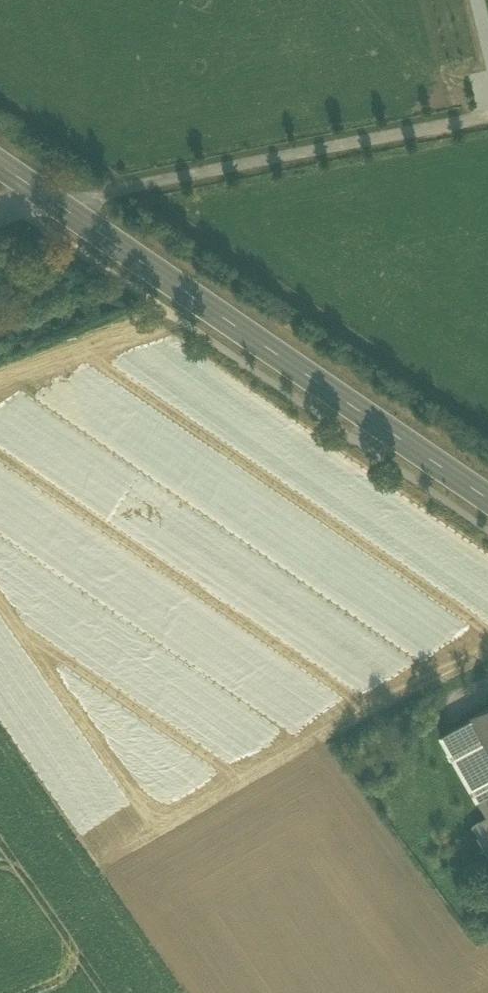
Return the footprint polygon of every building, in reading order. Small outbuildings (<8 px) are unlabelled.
[(470,718),(487,752),(487,708),(470,718)] [(470,718),(440,735),(486,816),(487,819),(487,752),(470,718)] [(487,853),(487,819),(486,816),(472,825),(487,853)]
